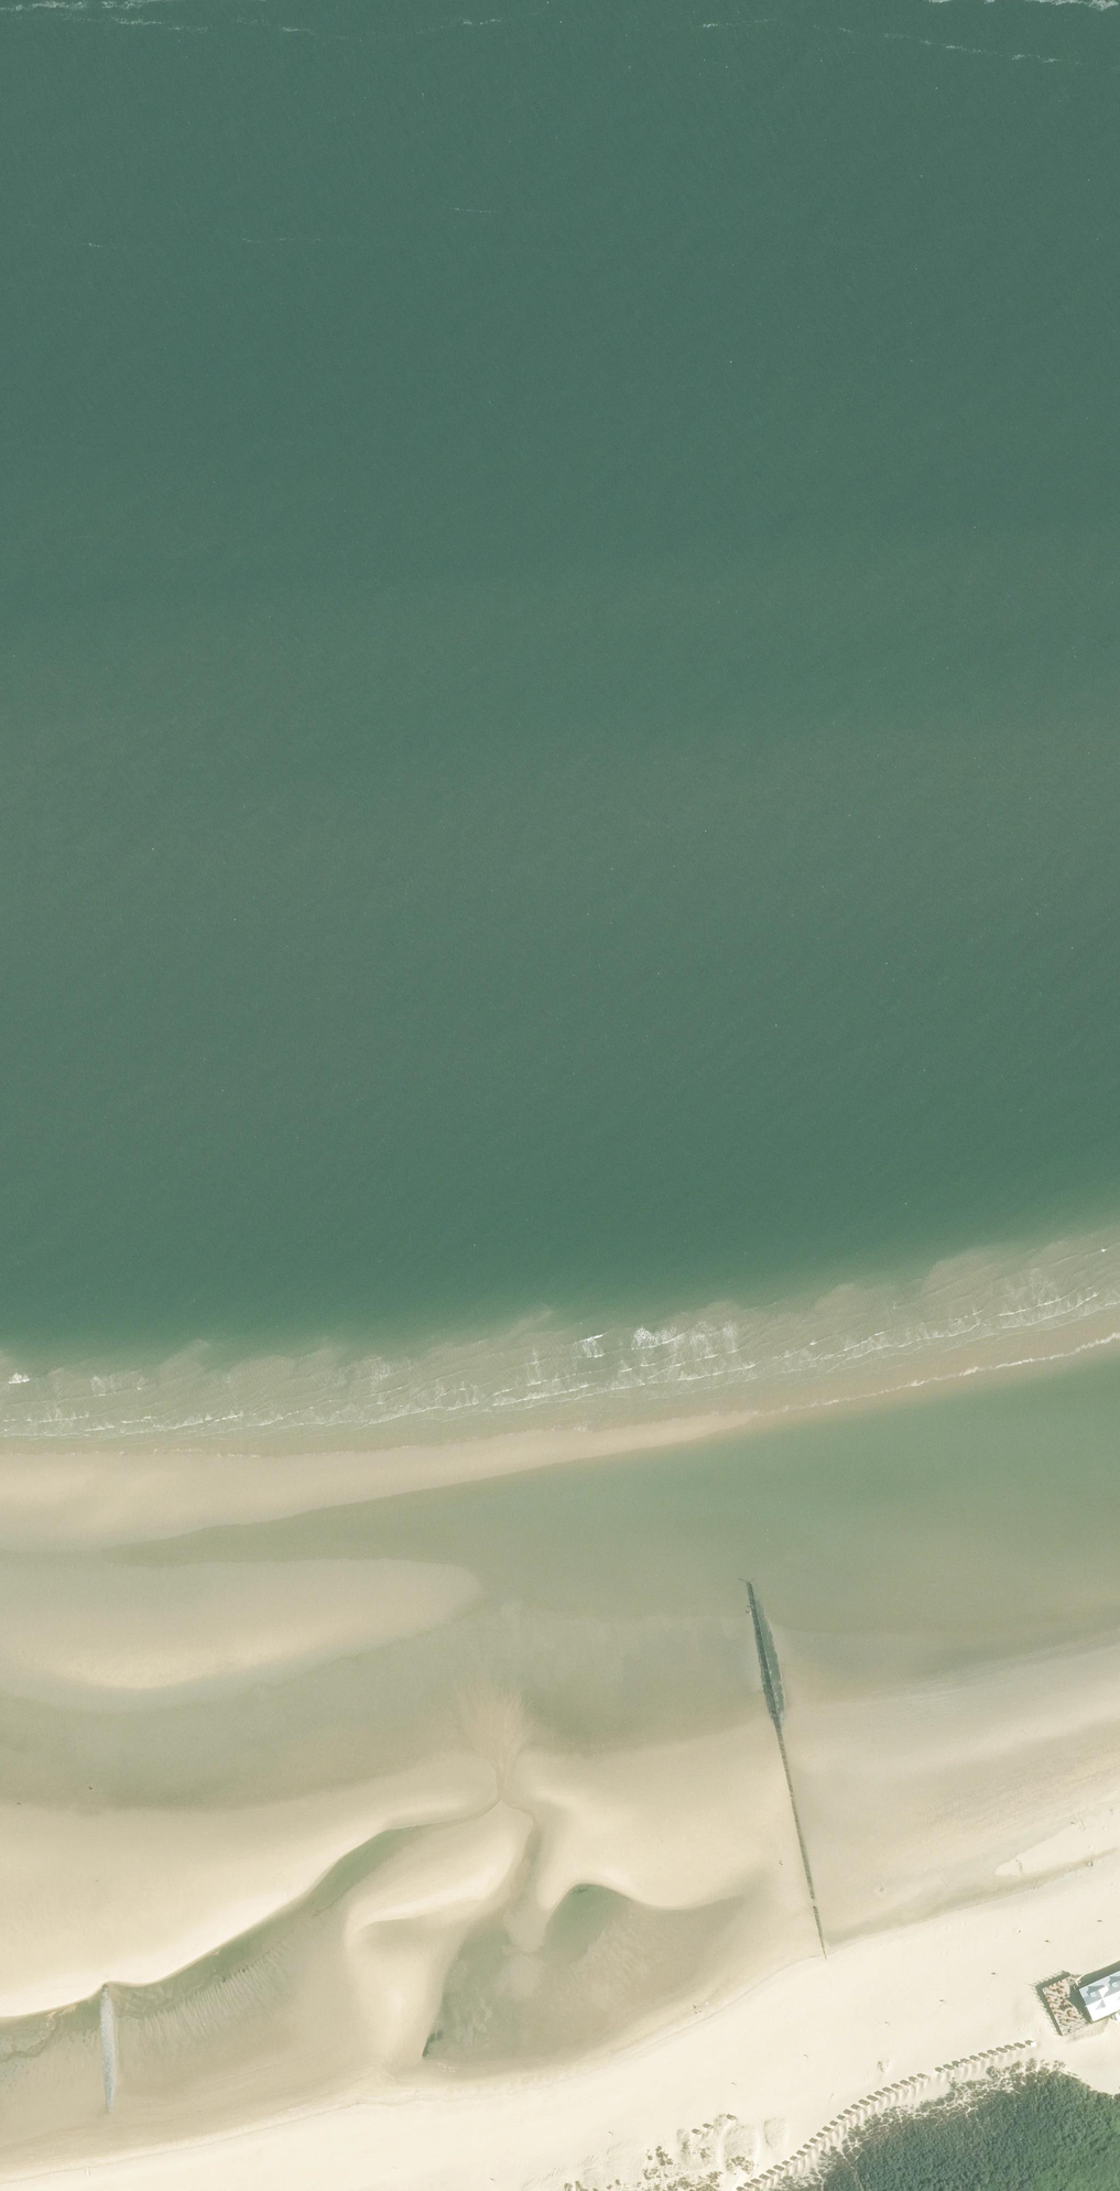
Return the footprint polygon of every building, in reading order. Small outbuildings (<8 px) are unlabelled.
[(1079,1990),(1080,1990),(1084,1989),(1090,2003),(1086,2004),(1093,2020),(1119,2007),(1119,1972),(1080,1989),(1079,1990)]
